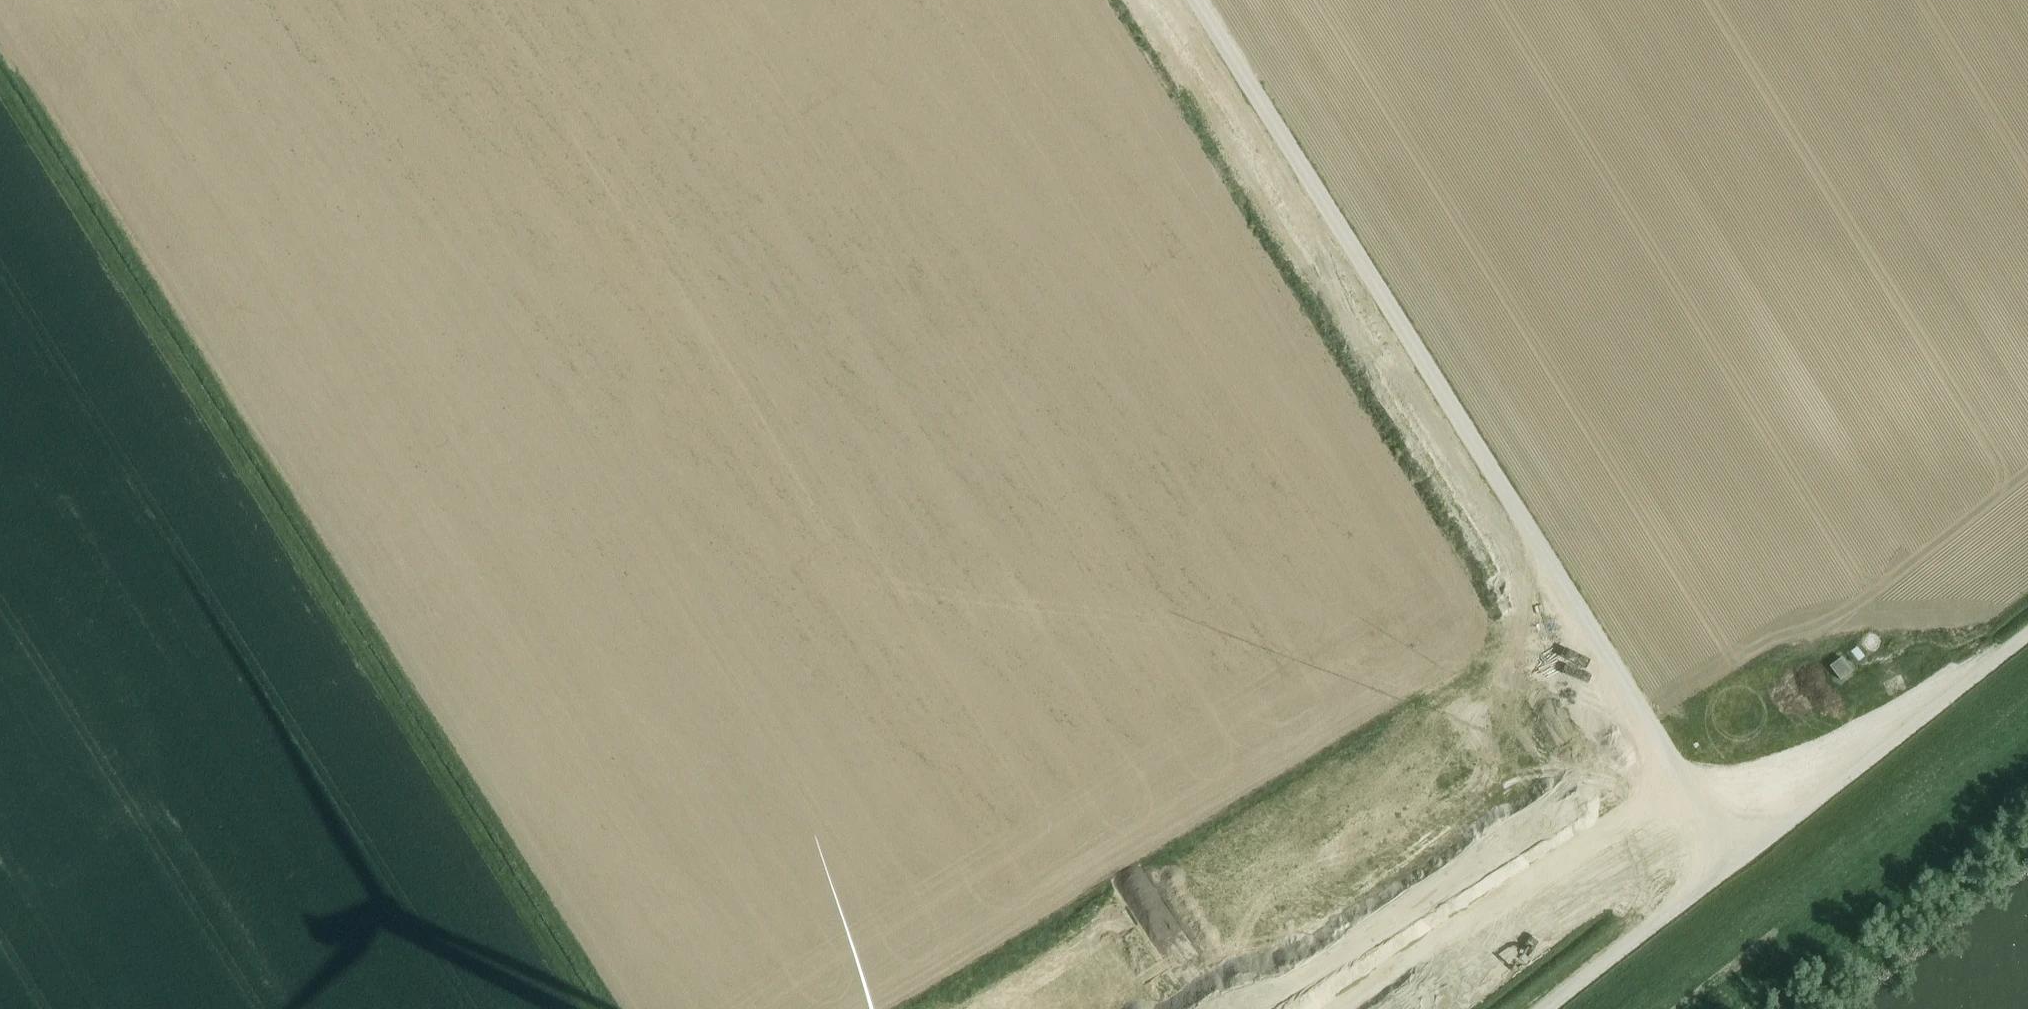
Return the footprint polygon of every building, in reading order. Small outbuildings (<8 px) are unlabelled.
[(1859,649),(1854,653),(1861,663),(1867,659),(1859,649)] [(1840,679),(1852,670),(1842,656),(1830,665),(1840,679)]
